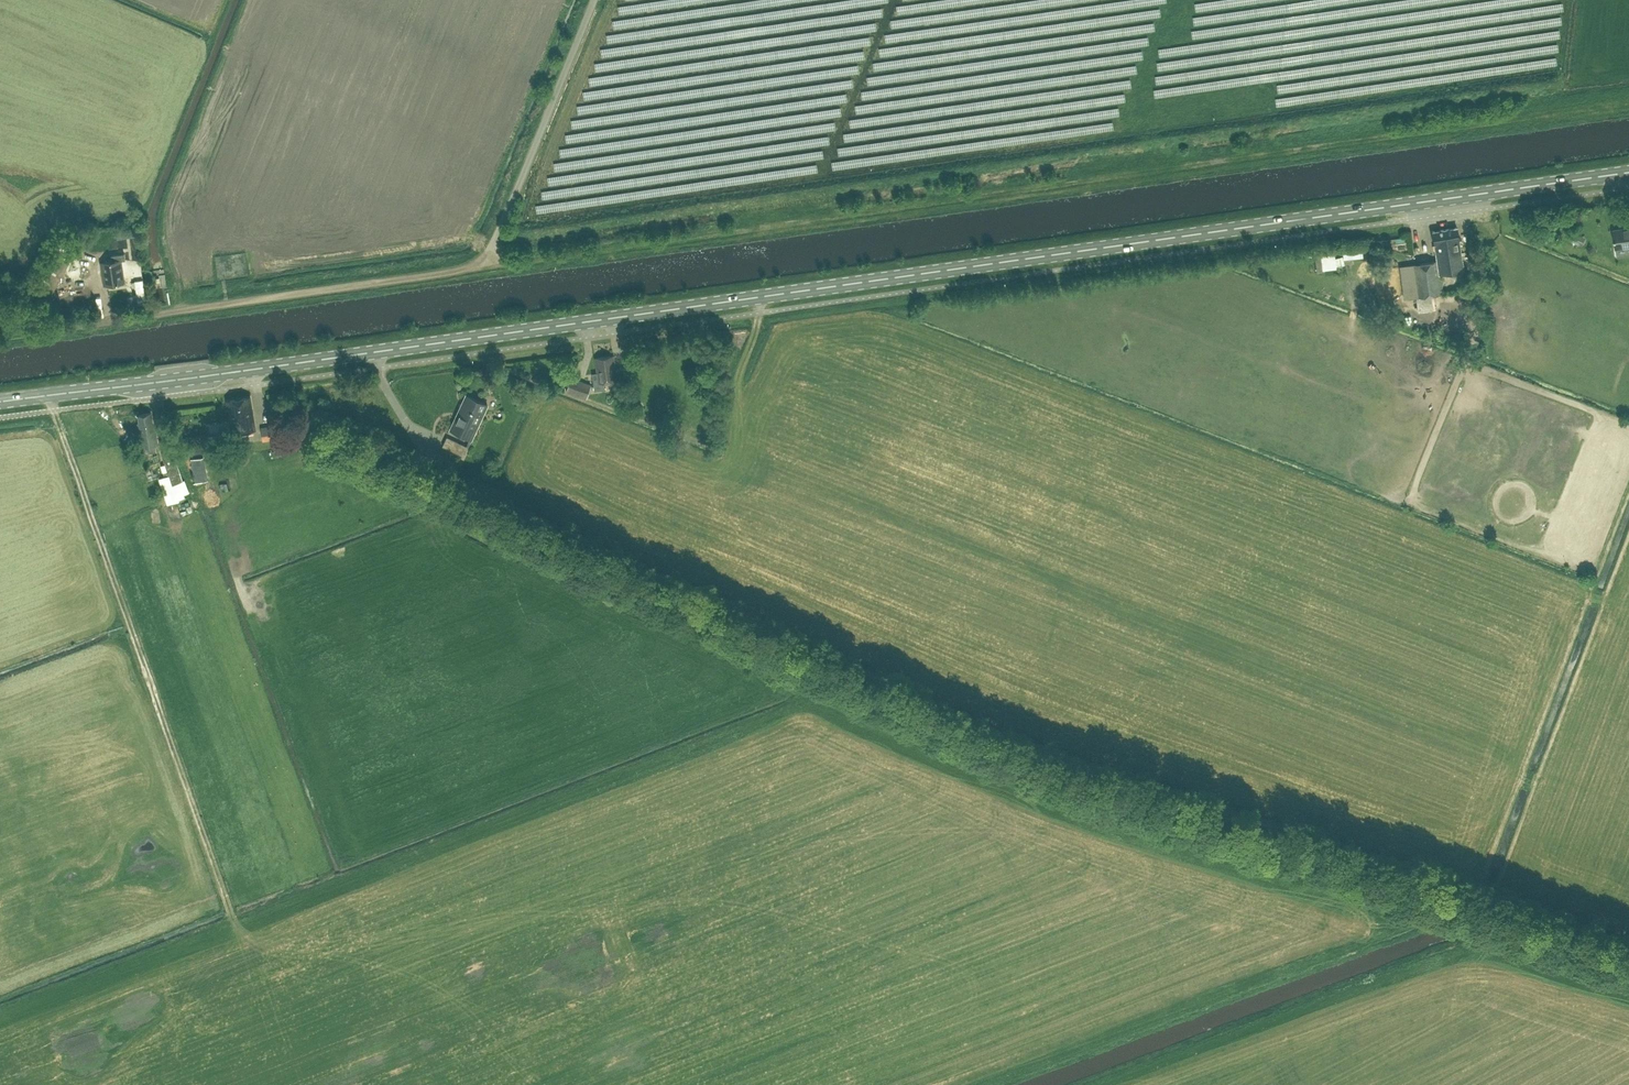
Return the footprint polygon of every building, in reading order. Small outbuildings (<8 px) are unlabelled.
[(1463,270),(1457,228),(1432,231),(1436,261),(1411,265),(1416,296),(1443,292),(1440,274),(1463,270)] [(1614,230),(1617,248),(1628,246),(1628,228),(1614,230)] [(1586,236),(1575,232),(1572,240),(1582,244),(1586,236)] [(36,282),(53,290),(79,243),(62,234),(36,282)] [(1346,257),(1364,256),(1363,245),(1345,246),(1346,257)] [(113,262),(101,263),(104,284),(125,281),(122,261),(125,260),(124,253),(112,255),(113,262)] [(1337,253),(1323,253),(1324,268),(1338,267),(1337,253)] [(230,263),(225,263),(225,275),(246,275),(246,261),(230,261),(230,263)] [(159,283),(169,283),(168,275),(158,275),(159,283)] [(140,304),(148,303),(147,279),(139,279),(140,304)] [(111,298),(111,288),(99,289),(100,298),(111,298)] [(616,380),(613,355),(595,358),(598,378),(593,379),(595,390),(604,388),(603,382),(616,380)] [(591,385),(570,377),(565,391),(586,398),(591,385)] [(487,404),(466,393),(450,428),(471,439),(487,404)] [(228,400),(233,431),(254,428),(249,396),(228,400)] [(139,422),(138,422),(142,445),(157,442),(154,429),(153,429),(150,412),(137,413),(139,422)] [(261,427),(262,440),(278,438),(276,425),(261,427)] [(213,456),(226,455),(222,433),(210,434),(213,456)] [(468,446),(446,437),(442,446),(463,456),(468,446)] [(172,447),(160,451),(172,484),(183,480),(172,447)] [(207,456),(197,457),(201,482),(211,481),(207,456)] [(442,469),(454,474),(457,467),(446,462),(442,469)] [(226,492),(238,488),(236,481),(224,484),(226,492)]
